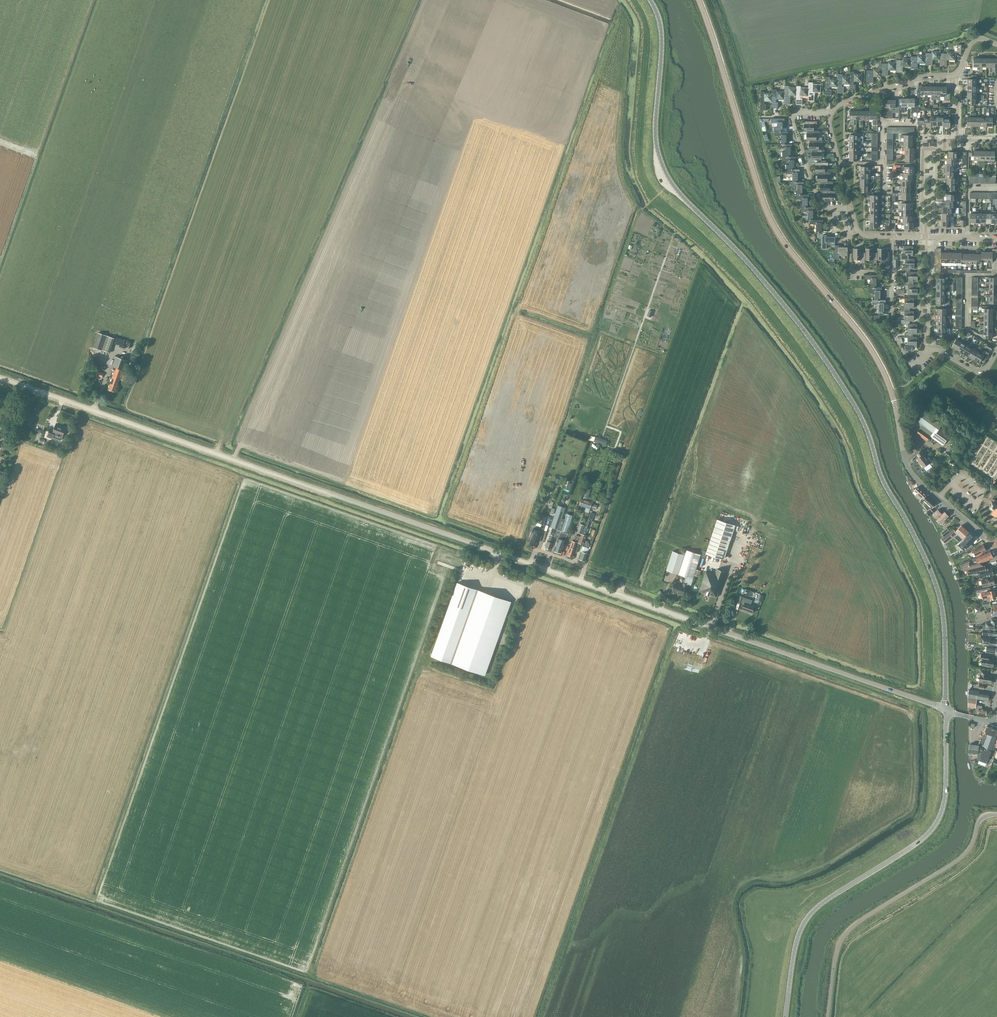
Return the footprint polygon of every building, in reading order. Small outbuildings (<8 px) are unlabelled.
[(940,66),(940,52),(932,52),(932,53),(926,53),(926,55),(925,55),(925,63),(925,65),(932,66),(932,60),(940,60),(940,66)] [(941,52),(940,52),(940,66),(947,66),(947,60),(955,60),(955,52),(947,52),(947,54),(941,54),(941,52)] [(911,57),(911,59),(911,67),(911,69),(917,69),(918,63),(925,63),(925,55),(918,55),(918,57),(911,57)] [(896,60),(896,62),(896,70),(896,72),(903,72),(903,67),(911,67),(911,59),(903,59),(903,60),(896,60)] [(888,70),(896,70),(896,62),(888,62),(888,64),(882,63),(882,69),(882,76),(888,76),(888,70)] [(882,77),(882,76),(882,69),(882,63),(880,64),(879,64),(878,64),(877,65),(876,66),(875,67),(875,69),(873,69),(873,70),(867,70),(866,83),(873,83),(873,77),(882,77)] [(850,76),(849,84),(849,90),(856,91),(856,84),(854,84),(854,82),(862,82),(862,74),(854,74),(854,71),(850,71),(850,76)] [(838,79),(837,87),(837,93),(843,93),(844,87),(842,87),(842,84),(849,84),(850,76),(842,76),(842,74),(838,74),(838,79)] [(830,87),(837,87),(838,79),(830,79),(830,77),(826,77),(825,95),(831,96),(832,90),(830,89),(830,87)] [(808,82),(808,88),(808,96),(808,101),(814,101),(814,92),(820,92),(821,84),(813,84),(813,82),(808,82)] [(788,95),(796,96),(796,88),(789,87),(789,86),(785,85),(784,91),(784,99),(784,104),(790,104),(790,98),(788,98),(788,95)] [(796,86),(796,88),(796,96),(796,105),(802,105),(802,98),(800,98),(800,96),(808,96),(808,88),(801,88),(801,86),(796,86)] [(928,101),(928,95),(928,87),(921,87),(918,87),(918,97),(922,97),(922,95),(925,95),(925,100),(928,101)] [(947,87),(940,87),(940,97),(944,97),(944,101),(950,101),(950,90),(947,90),(947,87)] [(772,89),(772,93),(772,101),(772,108),(778,108),(778,102),(776,101),(776,99),(784,99),(784,91),(777,91),(777,89),(772,89)] [(764,101),(772,101),(772,93),(765,93),(765,91),(761,91),(760,110),(766,110),(766,104),(764,104),(764,101)] [(905,107),(908,107),(908,99),(902,99),(902,106),(899,106),(899,112),(905,112),(905,107)] [(915,99),(908,99),(908,107),(911,107),(911,112),(917,113),(918,111),(918,108),(918,105),(918,103),(915,103),(915,99)] [(896,100),(889,100),(889,118),(892,118),(893,108),(896,108),(896,107),(898,107),(899,102),(896,102),(896,100)] [(875,112),(869,111),(869,119),(873,119),(873,125),(875,125),(875,123),(878,123),(878,119),(875,119),(875,112)] [(775,131),(777,131),(783,131),(783,123),(784,123),(784,119),(771,118),(771,123),(777,123),(777,127),(775,127),(775,131)] [(805,131),(807,131),(807,130),(814,131),(814,130),(814,124),(817,124),(817,121),(805,121),(805,131)] [(807,130),(807,131),(807,140),(810,140),(816,140),(816,134),(820,134),(820,130),(814,130),(814,131),(807,130)] [(779,144),(781,144),(787,144),(787,136),(788,136),(788,131),(783,131),(777,131),(775,131),(775,136),(781,136),(781,140),(779,140),(779,144)] [(850,135),(850,141),(860,142),(860,138),(863,138),(863,133),(861,133),(861,132),(859,132),(858,132),(858,135),(850,135)] [(822,140),(816,140),(810,140),(810,150),(812,150),(812,149),(819,149),(819,143),(822,143),(822,140)] [(782,156),(785,156),(785,157),(790,157),(791,148),(792,148),(792,144),(787,144),(781,144),(779,144),(778,148),(785,148),(785,152),(782,152),(782,156)] [(825,152),(825,149),(819,149),(812,149),(812,150),(812,159),(822,159),(822,152),(825,152)] [(789,169),(794,169),(794,161),(796,161),(796,157),(790,157),(785,157),(785,156),(782,156),(782,161),(789,161),(789,164),(786,164),(786,169),(789,169)] [(816,172),(818,172),(825,172),(825,166),(828,166),(828,163),(816,163),(816,172)] [(793,174),(793,182),(798,182),(798,174),(800,174),(800,169),(794,169),(789,169),(786,169),(786,174),(793,174)] [(818,181),(821,182),(821,181),(828,182),(828,181),(828,175),(831,175),(831,172),(825,172),(818,172),(818,181)] [(828,182),(821,181),(821,182),(821,191),(823,191),(830,191),(830,184),(833,184),(833,181),(828,181),(828,182)] [(797,186),(797,194),(797,195),(802,195),(802,187),(804,187),(804,182),(798,182),(793,182),(790,182),(790,186),(797,186)] [(958,184),(955,184),(947,184),(947,191),(950,191),(950,192),(953,192),(953,191),(955,191),(955,187),(958,187),(958,184)] [(836,191),(830,191),(823,191),(823,200),(832,200),(833,194),(836,194),(836,191)] [(802,199),(802,207),(808,207),(808,199),(809,199),(809,195),(802,195),(797,195),(797,194),(796,194),(796,199),(802,199)] [(902,206),(902,210),(910,210),(910,203),(902,203),(902,201),(899,201),(899,206),(902,206)] [(801,207),(801,212),(808,212),(808,216),(805,216),(805,220),(808,220),(810,220),(813,220),(813,212),(815,212),(815,207),(808,207),(802,207),(801,207)] [(810,220),(810,224),(816,224),(816,233),(822,233),(822,225),(823,225),(823,220),(813,220),(810,220)] [(870,221),(870,227),(874,227),(874,229),(880,229),(880,223),(884,223),(884,221),(878,221),(870,221)] [(913,223),(912,223),(903,223),(901,223),(901,225),(904,225),(904,231),(908,231),(908,229),(913,229),(913,223)] [(822,235),(822,249),(827,249),(827,245),(835,245),(835,237),(827,237),(827,235),(822,235)] [(835,245),(835,259),(839,259),(839,255),(848,255),(848,247),(840,247),(840,246),(835,245)] [(686,257),(688,248),(681,246),(679,255),(686,257)] [(905,260),(905,259),(909,259),(909,256),(913,256),(913,246),(904,246),(904,255),(901,255),(901,259),(905,260)] [(865,263),(865,260),(865,253),(862,253),(862,249),(853,249),(853,260),(862,260),(862,263),(865,263)] [(877,263),(877,260),(877,253),(874,253),(874,249),(865,249),(865,253),(865,260),(874,260),(874,263),(877,263)] [(877,260),(886,260),(886,263),(889,263),(889,253),(886,253),(886,249),(877,249),(877,253),(877,260)] [(915,259),(909,259),(905,259),(905,260),(905,268),(910,268),(914,268),(915,259)] [(910,272),(910,268),(905,268),(902,268),(902,272),(909,272),(908,281),(905,281),(905,285),(908,285),(913,285),(913,281),(918,281),(918,272),(910,272)] [(871,279),(871,288),(877,288),(877,279),(878,279),(878,275),(865,275),(865,279),(871,279)] [(917,294),(918,285),(913,285),(908,285),(908,294),(917,294)] [(875,292),(875,300),(880,300),(880,292),(882,292),(882,288),(877,288),(871,288),(868,288),(868,292),(875,292)] [(949,301),(945,301),(945,297),(936,297),(936,303),(943,304),(943,306),(947,306),(947,304),(949,304),(949,301)] [(902,311),(905,312),(905,311),(909,311),(909,308),(914,308),(914,298),(905,298),(905,307),(902,307),(902,311)] [(885,305),(885,300),(880,300),(875,300),(872,300),(872,305),(878,305),(878,313),(884,313),(884,305),(885,305)] [(905,311),(905,312),(904,320),(901,320),(901,324),(908,324),(909,324),(909,320),(914,320),(914,312),(909,311),(905,311)] [(908,337),(912,337),(912,333),(917,334),(917,324),(909,324),(908,324),(908,333),(905,333),(905,337),(908,337)] [(937,328),(937,334),(946,334),(946,336),(950,336),(952,336),(952,334),(950,334),(950,332),(946,332),(946,328),(937,328)] [(992,334),(992,328),(984,328),(984,332),(979,332),(979,334),(984,334),(984,337),(986,338),(992,338),(992,334)] [(952,346),(957,350),(962,343),(968,333),(965,331),(961,337),(962,338),(959,341),(956,339),(952,346)] [(102,350),(109,353),(114,338),(98,332),(93,347),(102,350)] [(904,346),(904,350),(908,350),(912,350),(912,346),(916,346),(917,337),(912,337),(908,337),(907,346),(904,346)] [(965,345),(962,343),(957,350),(963,353),(967,346),(970,342),(967,340),(965,345)] [(970,348),(967,346),(963,353),(968,356),(974,346),(975,345),(973,344),(970,348)] [(974,360),(978,352),(981,348),(979,347),(978,348),(974,346),(968,356),(974,360)] [(982,354),(978,352),(974,360),(974,361),(976,362),(977,362),(977,361),(979,363),(982,359),(984,361),(989,353),(984,350),(982,354)] [(108,389),(115,391),(123,370),(124,370),(127,360),(116,356),(112,366),(115,367),(108,389)] [(936,433),(942,425),(924,412),(917,422),(922,425),(916,433),(927,441),(933,433),(935,435),(936,433)] [(47,437),(52,439),(54,435),(62,438),(65,428),(55,425),(53,430),(50,429),(47,437)] [(933,433),(930,437),(943,445),(946,440),(952,432),(944,427),(942,425),(936,433),(935,435),(933,433)] [(593,441),(605,446),(607,440),(595,436),(593,441)] [(919,457),(917,459),(923,467),(924,467),(926,471),(932,467),(929,463),(925,457),(927,455),(923,449),(920,452),(917,454),(919,457)] [(917,498),(920,500),(926,495),(917,487),(914,490),(917,493),(915,495),(918,497),(917,498)] [(926,495),(923,499),(927,503),(927,504),(925,506),(925,507),(927,510),(931,506),(932,508),(936,504),(926,495)] [(579,504),(590,508),(591,503),(580,500),(579,504)] [(565,519),(562,518),(565,508),(558,505),(550,527),(557,529),(567,532),(572,515),(567,513),(565,519)] [(938,510),(932,515),(937,519),(941,523),(949,516),(945,512),(942,514),(938,510)] [(536,522),(543,525),(546,517),(539,514),(536,522)] [(706,554),(724,560),(735,526),(717,520),(706,554)] [(963,538),(969,532),(961,525),(956,532),(953,529),(950,532),(949,533),(944,537),(947,541),(956,533),(958,534),(956,536),(959,538),(961,536),(963,538)] [(531,539),(530,542),(535,544),(536,541),(539,542),(541,535),(540,535),(542,532),(532,528),(530,536),(531,537),(531,539)] [(947,528),(941,532),(944,536),(944,537),(949,533),(950,532),(947,528)] [(567,532),(557,529),(554,537),(558,538),(554,550),(555,551),(556,552),(558,553),(559,552),(561,553),(568,533),(567,532)] [(960,543),(958,545),(964,551),(973,546),(970,543),(971,543),(970,543),(972,541),(972,542),(972,541),(975,538),(970,533),(968,536),(967,535),(965,538),(961,543),(960,543)] [(552,542),(554,536),(550,534),(547,541),(547,540),(545,547),(546,548),(548,548),(549,549),(550,549),(552,542)] [(587,553),(589,548),(588,548),(588,547),(588,546),(587,545),(586,543),(586,541),(584,540),(586,535),(581,534),(578,543),(582,544),(582,546),(580,551),(581,552),(579,559),(584,561),(587,554),(587,553)] [(567,555),(572,556),(577,542),(572,541),(567,555)] [(977,547),(972,550),(975,556),(986,550),(985,550),(986,549),(985,547),(984,547),(983,545),(978,548),(977,547)] [(678,574),(693,579),(701,554),(686,550),(685,555),(672,551),(666,570),(678,574)] [(993,558),(990,551),(975,558),(961,564),(964,571),(965,571),(967,570),(970,569),(971,569),(983,566),(982,563),(993,558)] [(970,569),(969,570),(970,574),(980,572),(981,578),(994,575),(992,567),(986,569),(985,565),(983,566),(971,569),(970,569)] [(699,591),(717,597),(725,572),(717,569),(715,574),(706,571),(699,591)] [(983,587),(976,588),(976,592),(990,589),(989,586),(995,584),(993,577),(981,580),(983,587)] [(431,656),(486,674),(496,642),(511,602),(457,583),(443,623),(431,656)] [(675,583),(672,591),(683,595),(687,584),(684,584),(684,583),(683,586),(675,583)] [(989,591),(981,593),(983,599),(986,598),(987,600),(991,599),(995,598),(994,590),(989,591)] [(743,597),(742,602),(745,603),(742,609),(752,613),(754,605),(751,604),(752,600),(743,597)] [(980,628),(985,628),(985,629),(987,629),(990,629),(996,630),(996,619),(991,619),(991,623),(985,622),(985,625),(980,624),(980,628)] [(983,636),(982,644),(996,646),(996,640),(990,640),(991,636),(983,636)] [(981,665),(993,667),(994,660),(989,659),(989,656),(981,655),(980,659),(982,659),(981,665)] [(991,676),(988,675),(988,671),(980,670),(979,674),(980,674),(979,682),(990,683),(991,682),(992,677),(991,676)] [(968,697),(988,700),(989,695),(988,694),(980,692),(980,691),(969,689),(968,697)] [(976,708),(977,699),(968,697),(968,707),(976,708)] [(976,713),(986,715),(987,710),(982,709),(982,706),(977,705),(976,713)] [(988,760),(996,735),(996,730),(987,726),(982,739),(981,739),(978,745),(978,753),(977,753),(977,756),(980,757),(988,760)] [(977,753),(978,753),(978,745),(970,744),(969,752),(977,753)]
